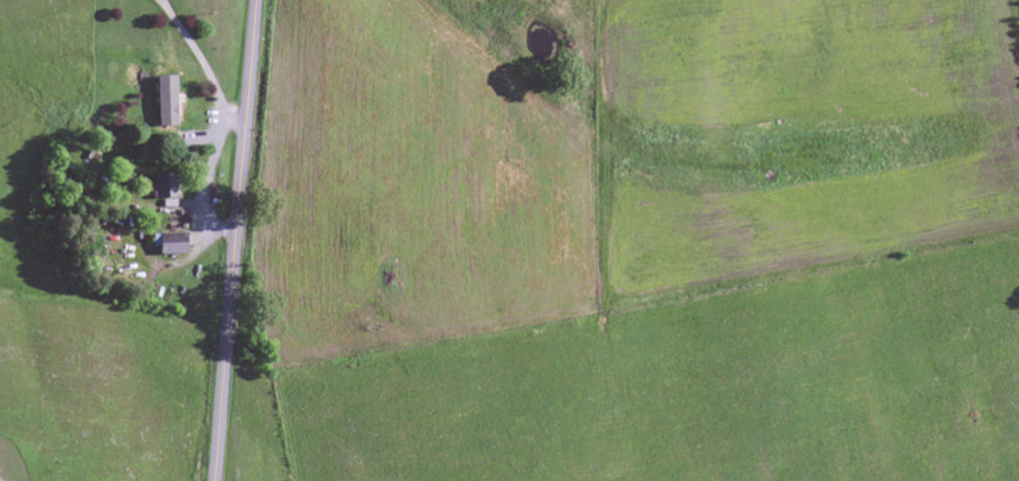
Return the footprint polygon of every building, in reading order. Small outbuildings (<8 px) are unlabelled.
[(180,93),(173,93),(173,86),(154,86),(154,126),(174,126),(174,104),(180,104),(180,93)] [(148,176),(148,198),(174,198),(174,176),(148,176)] [(154,255),(184,255),(184,234),(154,234),(154,255)]
